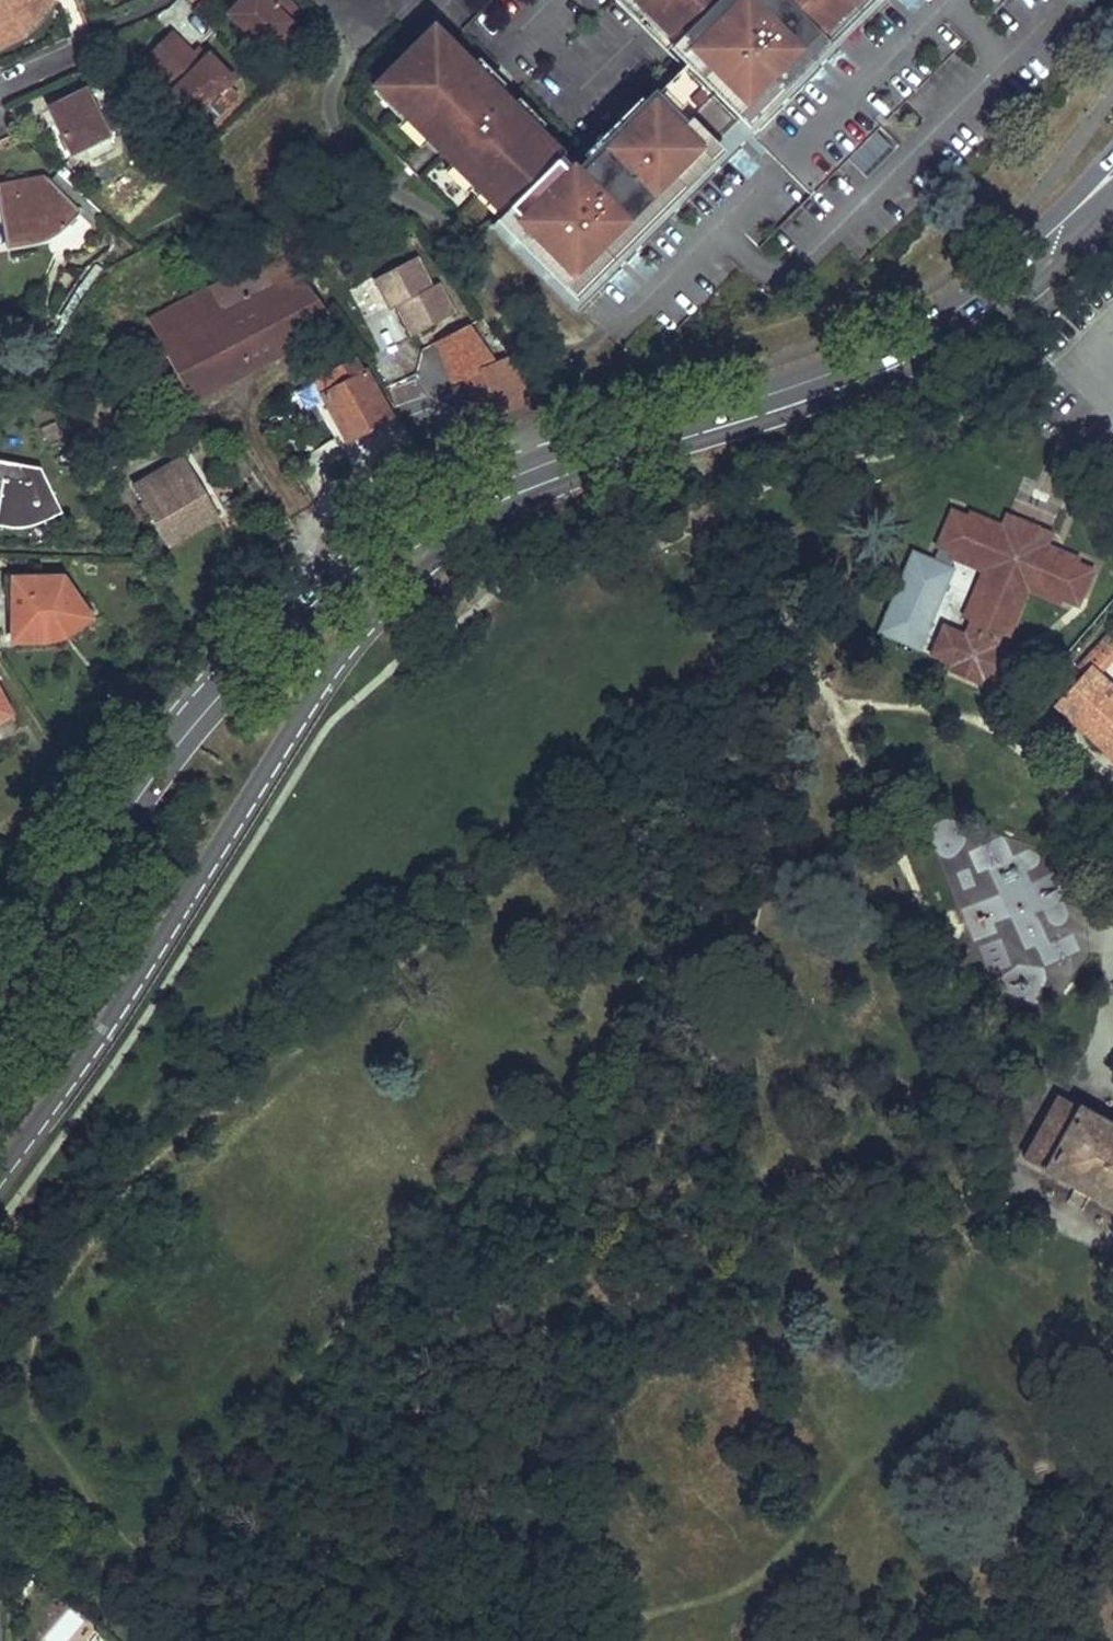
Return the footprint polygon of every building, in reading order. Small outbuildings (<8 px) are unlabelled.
[(12,42),(11,41),(22,35),(33,28),(44,15),(51,4),(53,0),(0,0),(0,48),(12,42)] [(298,7),(291,0),(243,0),(241,2),(247,7),(235,19),(264,48),(289,23),(286,19),(298,7)] [(742,3),(739,0),(617,0),(683,66),(573,177),(556,160),(558,158),(535,135),(538,131),(509,102),(502,110),(491,99),(499,91),(458,52),(456,54),(431,29),(381,79),(406,104),(400,110),(480,190),(485,185),(509,208),(505,212),(526,233),(521,238),(545,262),(549,258),(570,279),(589,260),(593,264),(856,0),(745,0),(742,3)] [(593,264),(589,260),(570,279),(549,258),(545,262),(521,238),(526,233),(505,212),(491,225),(573,308),(882,0),(856,0),(593,264)] [(247,7),(241,2),(230,14),(235,19),(247,7)] [(212,124),(237,98),(226,87),(232,81),(208,57),(202,63),(192,54),(170,32),(145,59),(176,89),(170,96),(194,120),(200,113),(212,124)] [(208,57),(198,47),(192,54),(202,63),(208,57)] [(70,151),(105,134),(84,92),(49,108),(70,151)] [(876,129),(848,159),(867,177),(895,146),(876,129)] [(92,225),(103,214),(58,172),(51,181),(46,178),(26,182),(25,180),(2,184),(5,201),(15,199),(18,214),(3,216),(8,243),(46,238),(49,236),(52,234),(59,230),(67,222),(69,223),(80,212),(92,225)] [(374,275),(405,337),(453,312),(422,251),(374,275)] [(189,401),(334,326),(276,254),(148,322),(189,401)] [(436,345),(402,359),(409,375),(443,361),(436,345)] [(346,442),(389,418),(356,358),(313,382),(346,442)] [(538,396),(511,358),(466,377),(484,419),(538,396)] [(170,545),(215,519),(180,459),(135,486),(170,545)] [(45,519),(45,521),(60,513),(39,470),(20,468),(20,465),(0,462),(0,478),(2,479),(0,489),(0,523),(6,524),(26,525),(37,521),(44,518),(45,519)] [(996,626),(1004,629),(1016,602),(1026,577),(1042,583),(1040,586),(1057,593),(1059,590),(1073,595),(1088,560),(1073,554),(1074,551),(1057,545),(1056,548),(1041,541),(1042,538),(1034,534),(1026,514),(1007,524),(999,520),(997,523),(983,518),(984,515),(966,508),(964,510),(949,504),(935,540),(950,546),(949,549),(967,556),(969,553),(982,559),(961,611),(969,614),(963,629),(954,626),(935,634),(940,651),(988,672),(1007,662),(1000,644),(990,641),(996,626)] [(924,649),(951,562),(906,548),(879,635),(924,649)] [(58,635),(72,628),(73,630),(89,619),(63,581),(44,581),(42,579),(11,579),(13,639),(52,637),(58,635)] [(1093,663),(1056,703),(1112,755),(1112,682),(1093,663)] [(8,713),(0,696),(0,717),(8,713)] [(1060,1100),(1027,1159),(1047,1172),(1046,1174),(1112,1212),(1112,1129),(1082,1112),(1081,1112),(1060,1100)]
